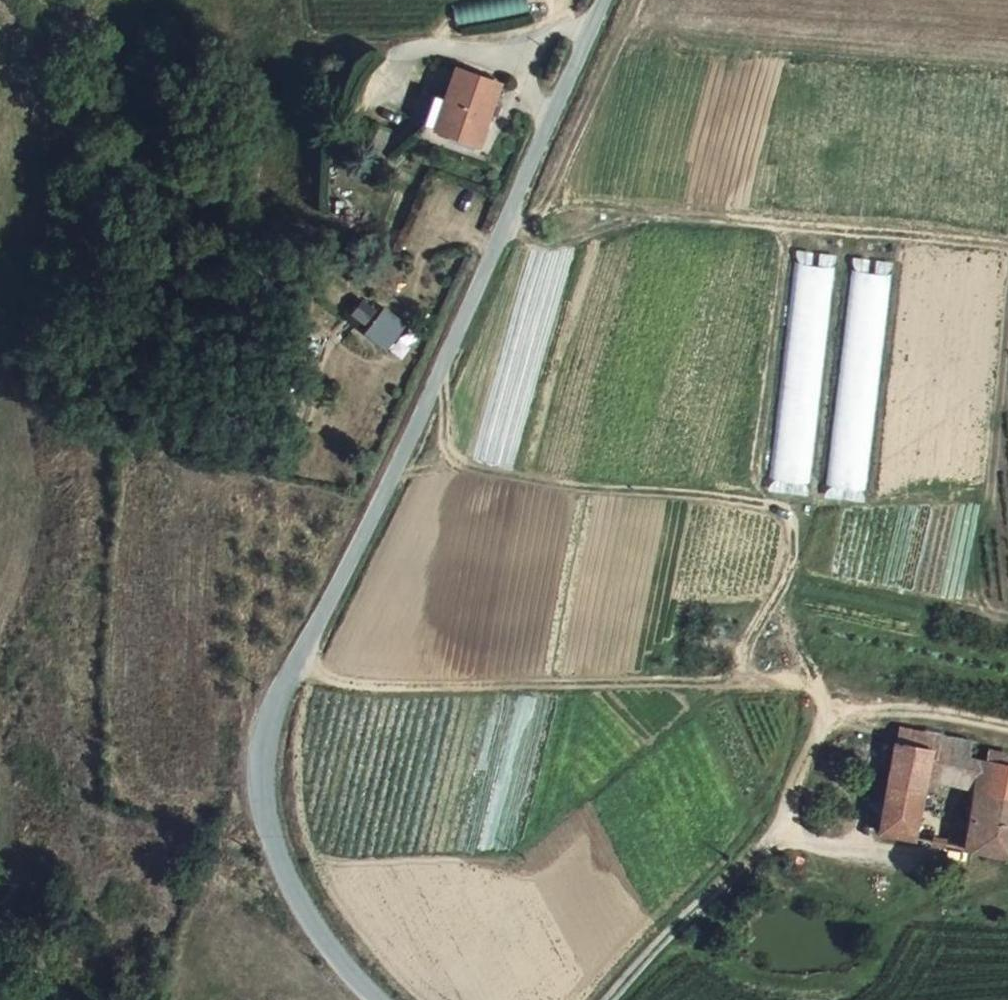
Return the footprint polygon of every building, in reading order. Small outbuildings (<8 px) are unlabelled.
[(526,0),(489,0),(453,7),(456,24),(528,10),(526,0)] [(502,81),(458,69),(450,102),(437,98),(428,130),(485,145),(502,81)] [(811,484),(837,269),(798,264),(772,479),(811,484)] [(865,490),(891,276),(852,271),(825,486),(865,490)] [(364,301),(349,327),(357,332),(372,306),(364,301)] [(392,321),(378,308),(361,324),(377,339),(392,321)] [(399,312),(392,321),(377,339),(384,346),(407,319),(399,312)] [(898,726),(895,743),(928,750),(969,756),(972,740),(898,726)] [(924,773),(928,750),(895,743),(888,778),(877,831),(913,838),(924,773)] [(969,756),(928,750),(924,773),(974,783),(985,785),(1007,788),(1007,764),(969,756)] [(985,785),(974,783),(970,807),(979,808),(985,785)] [(985,785),(979,808),(970,807),(963,847),(1007,855),(1007,788),(985,785)]
